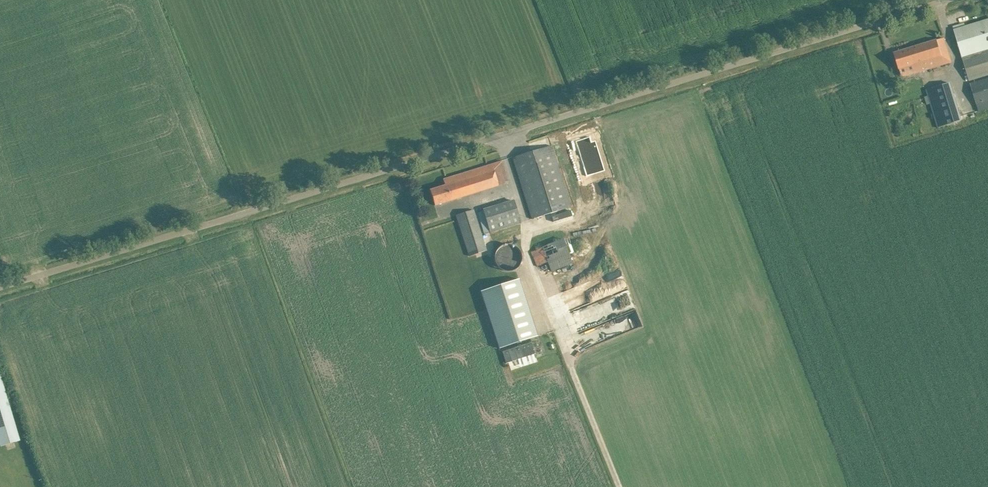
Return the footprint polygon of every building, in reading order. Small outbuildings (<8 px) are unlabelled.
[(953,29),(956,39),(959,47),(968,79),(975,78),(974,74),(987,70),(987,75),(987,19),(953,29)] [(894,53),(897,63),(899,69),(912,65),(915,73),(951,62),(944,38),(894,53)] [(970,84),(976,104),(978,111),(987,108),(987,78),(970,84)] [(930,104),(937,128),(960,121),(949,82),(926,90),(927,96),(930,104)] [(588,134),(574,139),(583,167),(597,163),(588,134)] [(513,157),(516,167),(532,219),(571,207),(551,146),(513,157)] [(430,190),(433,199),(434,205),(508,182),(505,170),(502,161),(443,179),(445,185),(430,190)] [(514,201),(483,210),(478,212),(484,234),(521,223),(514,201)] [(486,250),(473,209),(456,215),(469,255),(486,250)] [(572,263),(563,239),(542,247),(542,248),(531,252),(537,267),(548,262),(551,271),(572,263)] [(495,257),(495,258),(495,259),(495,260),(495,261),(496,262),(496,263),(497,264),(497,265),(498,266),(499,267),(500,268),(500,269),(501,269),(502,270),(504,270),(505,271),(506,271),(507,271),(508,271),(509,271),(510,271),(512,271),(513,271),(514,270),(515,270),(516,269),(517,268),(518,268),(518,267),(519,266),(520,265),(520,264),(521,263),(521,262),(522,261),(522,259),(522,258),(522,257),(522,256),(522,255),(521,254),(521,252),(520,251),(520,250),(519,249),(518,248),(517,248),(516,247),(515,246),(514,246),(513,245),(512,245),(511,244),(510,244),(509,244),(507,244),(506,244),(505,245),(504,245),(503,245),(502,246),(501,247),(500,247),(499,248),(498,249),(497,250),(497,251),(496,252),(496,253),(495,254),(495,255),(495,257)] [(519,279),(481,291),(499,348),(538,336),(519,279)] [(503,351),(510,371),(538,362),(532,342),(503,351)] [(0,446),(20,440),(0,373),(0,446)]
